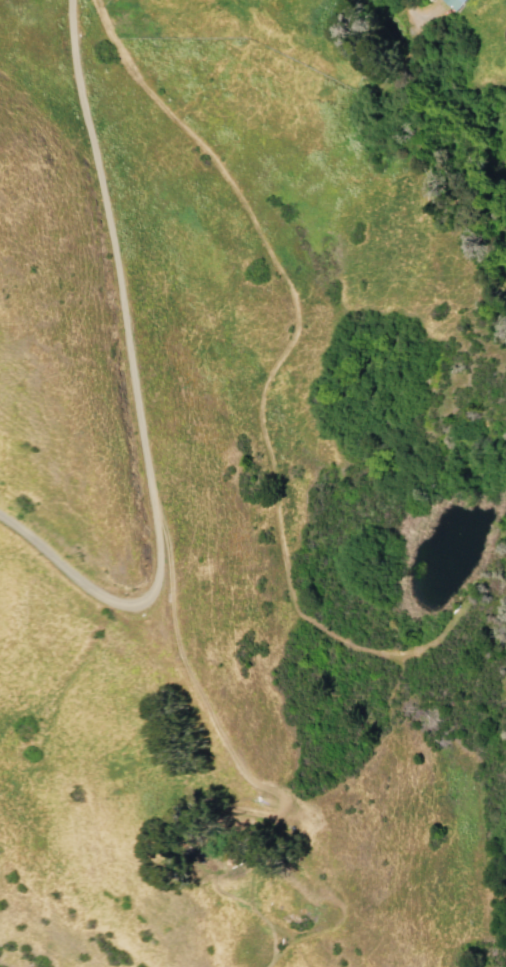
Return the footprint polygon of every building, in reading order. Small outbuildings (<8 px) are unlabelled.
[(453,12),(463,0),(439,0),(453,12)]
